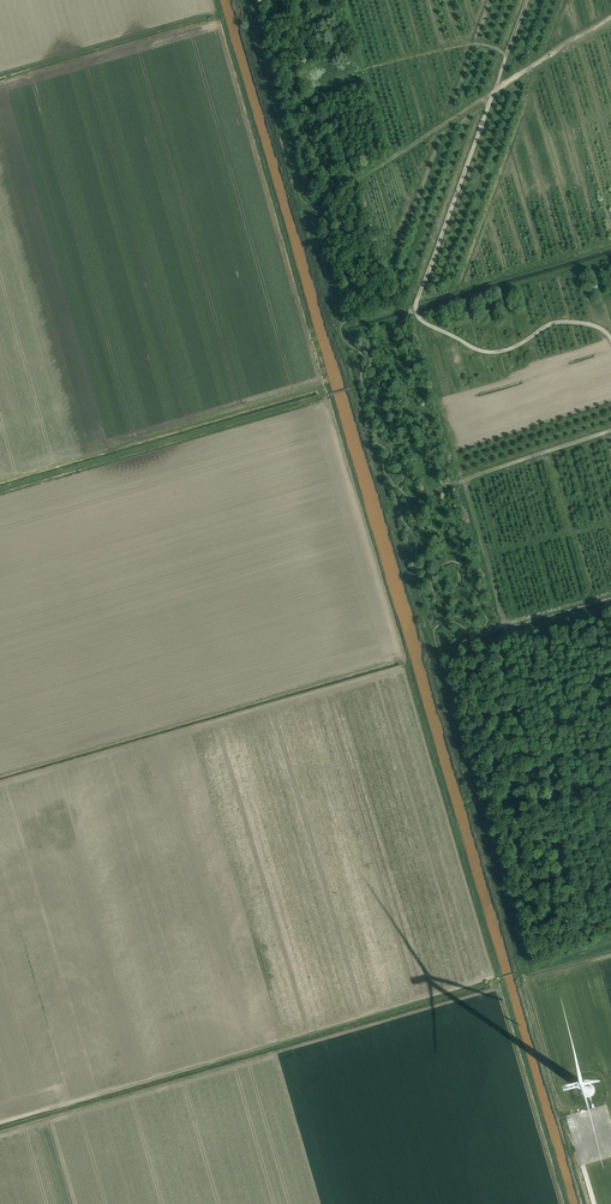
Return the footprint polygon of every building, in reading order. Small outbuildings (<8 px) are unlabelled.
[(594,1091),(594,1090),(594,1089),(594,1088),(593,1088),(593,1087),(593,1086),(592,1086),(591,1085),(590,1085),(589,1085),(589,1084),(588,1084),(587,1085),(586,1085),(585,1085),(584,1086),(583,1087),(583,1088),(582,1089),(582,1090),(582,1091),(582,1092),(583,1093),(583,1094),(584,1095),(585,1096),(586,1096),(587,1096),(588,1096),(589,1096),(590,1096),(591,1096),(592,1095),(593,1095),(593,1094),(593,1093),(594,1093),(594,1092),(594,1091)]
